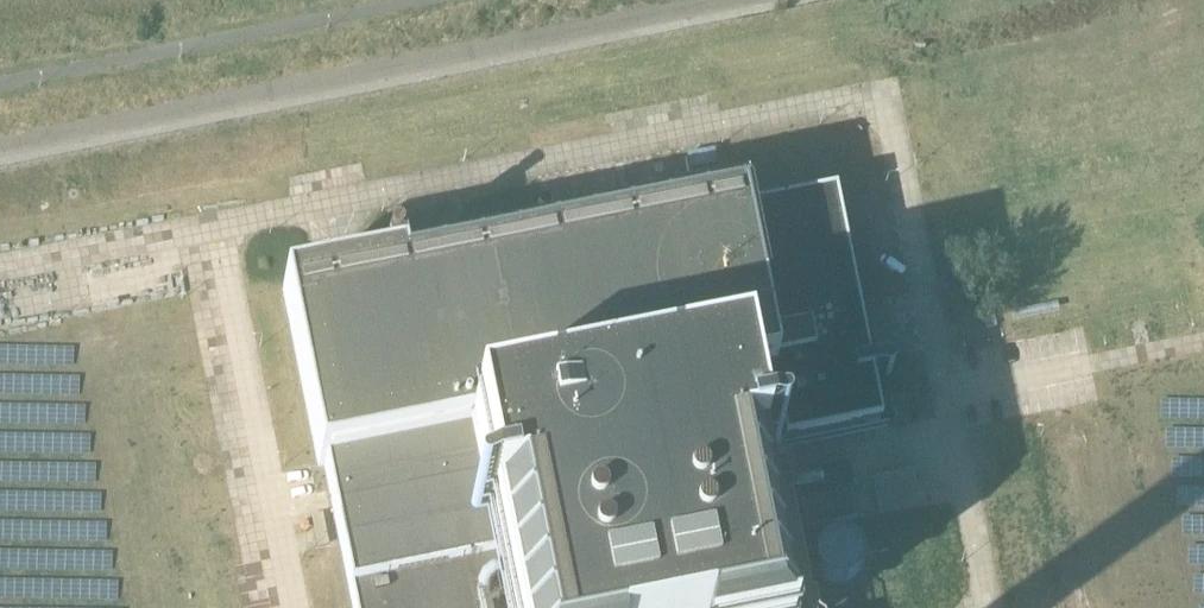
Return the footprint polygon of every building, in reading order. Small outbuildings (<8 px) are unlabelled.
[(277,291),(312,462),(313,467),(320,466),(336,545),(349,607),(777,607),(755,503),(745,453),(873,427),(867,396),(860,364),(864,363),(867,359),(860,327),(856,324),(852,325),(847,299),(826,197),(733,216),(730,199),(695,206),(551,236),(366,273),(320,283),(277,291)] [(986,329),(996,326),(994,313),(983,315),(986,329)] [(878,512),(923,507),(919,468),(874,473),(878,512)] [(849,494),(799,504),(804,529),(854,519),(849,494)] [(859,569),(859,567),(858,559),(856,554),(853,550),(848,546),(844,544),(839,542),(835,542),(827,543),(824,544),(819,546),(815,550),(812,554),(810,559),(808,567),(810,577),(812,582),(816,586),(819,589),(824,591),(832,593),(837,593),(842,592),(846,590),(850,587),(854,583),(857,579),(858,575),(859,569)]
